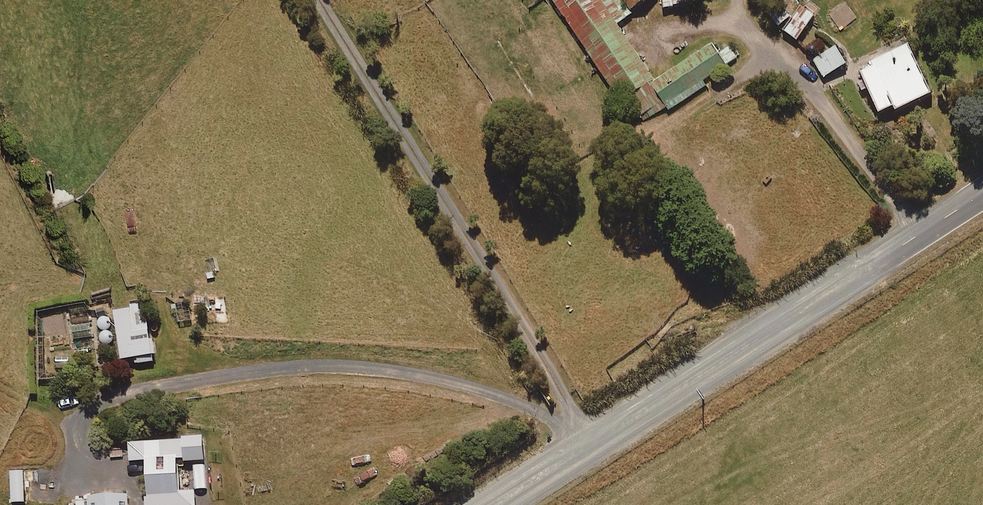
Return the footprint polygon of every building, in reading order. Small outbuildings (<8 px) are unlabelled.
[(552,1),(639,125),(665,107),(669,112),(708,85),(706,82),(739,58),(729,44),(719,51),(711,39),(655,78),(617,24),(651,0),(554,0),(552,1)] [(663,9),(697,3),(696,0),(661,0),(663,9)] [(778,26),(789,17),(778,3),(767,12),(778,26)] [(840,30),(855,18),(843,3),(828,15),(840,30)] [(797,39),(814,15),(801,6),(784,30),(797,39)] [(883,116),(932,92),(908,44),(859,68),(883,116)] [(824,77),(846,63),(836,46),(814,60),(824,77)] [(137,363),(152,361),(146,307),(115,311),(120,358),(136,356),(137,363)] [(175,440),(129,442),(130,461),(145,460),(148,504),(195,504),(195,491),(178,492),(175,440)] [(25,502),(23,471),(10,472),(12,503),(25,502)] [(128,493),(72,496),(73,504),(128,504),(128,493)]
